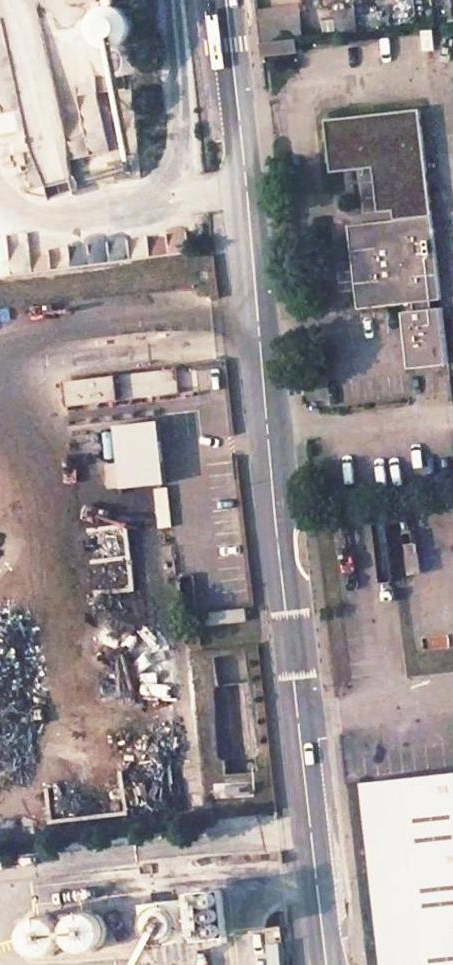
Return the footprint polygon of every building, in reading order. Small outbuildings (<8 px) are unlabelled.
[(258,15),(263,56),(304,51),(302,38),(436,23),(433,0),(359,0),(359,7),(335,11),(335,9),(300,13),(299,11),(258,15)] [(123,8),(114,5),(108,6),(102,8),(96,13),(93,18),(91,26),(92,33),(95,39),(101,44),(109,47),(118,47),(126,43),(131,36),(134,29),(133,20),(129,13),(123,8)] [(331,169),(373,165),(381,221),(432,216),(416,109),(323,117),(331,169)] [(34,125),(37,184),(68,183),(65,123),(34,125)] [(381,221),(348,225),(358,307),(410,300),(411,308),(401,309),(408,365),(448,358),(442,304),(435,304),(434,297),(441,296),(432,216),(381,221)] [(177,369),(65,381),(68,406),(180,393),(177,369)] [(160,420),(116,425),(123,488),(167,483),(160,420)] [(104,459),(114,458),(112,430),(102,431),(104,459)] [(366,783),(387,964),(452,964),(452,773),(366,783)] [(214,895),(197,898),(199,934),(234,929),(232,901),(214,904),(214,895)] [(193,939),(189,899),(148,903),(152,944),(193,939)] [(92,910),(84,910),(77,912),(71,917),(67,925),(68,937),(74,946),(84,951),(96,949),(104,942),(107,932),(106,922),(101,915),(92,910)] [(51,916),(40,915),(32,919),(26,926),(24,934),(26,944),(31,951),(40,955),(52,954),(59,949),(63,942),(64,931),(61,923),(51,916)] [(266,932),(269,964),(284,964),(281,931),(266,932)]
